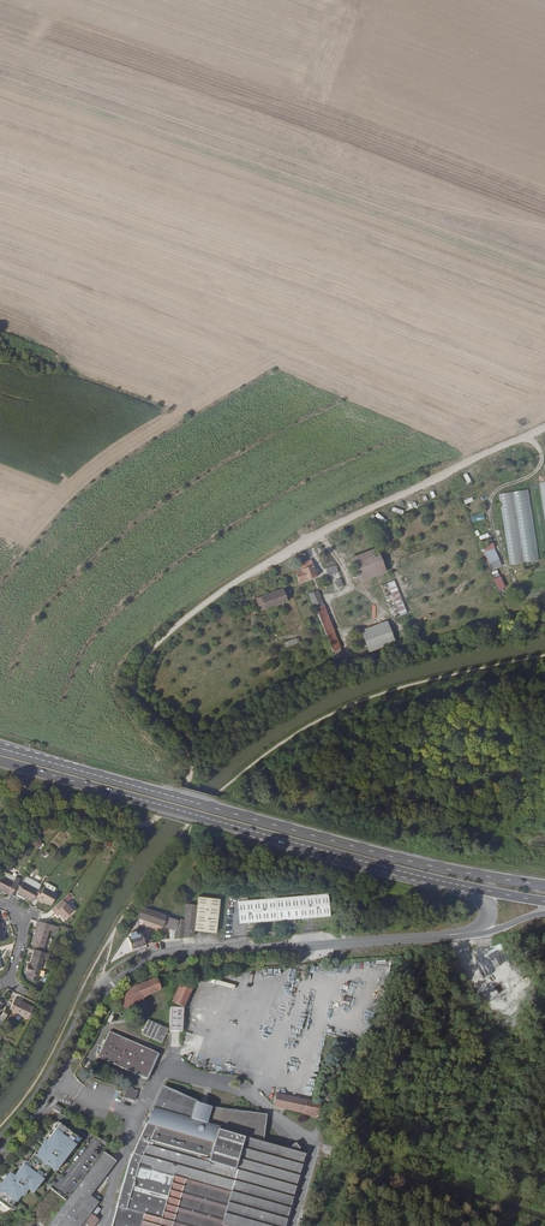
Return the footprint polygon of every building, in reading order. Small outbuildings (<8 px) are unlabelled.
[(523,423),(528,430),(544,420),(544,410),(523,423)] [(509,565),(537,561),(527,490),(498,494),(509,565)] [(472,523),(484,520),(482,512),(470,516),(472,523)] [(488,565),(499,561),(491,542),(481,547),(488,565)] [(378,551),(352,561),(358,576),(384,566),(378,551)] [(313,565),(302,569),(305,580),(318,575),(316,569),(314,570),(313,565)] [(335,565),(326,568),(328,573),(336,570),(335,565)] [(405,614),(394,580),(380,585),(383,593),(388,592),(389,595),(386,596),(388,604),(392,603),(397,616),(405,614)] [(253,597),(257,611),(286,603),(281,588),(253,597)] [(317,592),(310,595),(332,651),(339,648),(317,592)] [(375,621),(359,627),(361,634),(378,628),(375,621)] [(383,641),(378,628),(361,634),(366,647),(383,641)] [(285,647),(299,643),(297,637),(283,642),(285,647)] [(40,848),(44,844),(40,840),(35,844),(40,848)] [(2,876),(13,882),(15,878),(6,873),(4,873),(2,876)] [(20,879),(16,877),(13,882),(2,876),(1,875),(0,877),(0,890),(11,896),(12,895),(15,890),(20,879)] [(34,898),(38,890),(24,881),(26,878),(22,876),(20,879),(15,890),(18,891),(17,894),(32,902),(34,898)] [(24,881),(38,890),(40,887),(41,884),(27,876),(26,878),(24,881)] [(40,887),(38,890),(34,898),(37,900),(38,898),(45,902),(51,905),(57,894),(44,887),(43,889),(40,887)] [(197,912),(194,931),(215,933),(219,899),(199,896),(198,906),(197,912)] [(240,926),(333,920),(331,896),(238,903),(240,926)] [(62,899),(53,908),(59,915),(64,920),(73,911),(62,899)] [(38,921),(37,921),(36,926),(38,927),(32,945),(44,948),(49,930),(57,932),(59,927),(38,921)] [(128,937),(131,949),(145,945),(145,944),(147,943),(145,938),(146,937),(144,932),(143,933),(128,937)] [(35,950),(30,965),(28,964),(25,973),(28,974),(27,978),(37,981),(44,958),(48,959),(49,954),(35,950)] [(134,987),(118,1002),(127,1012),(144,998),(146,996),(161,989),(156,978),(134,987)] [(192,988),(180,983),(172,1002),(183,1008),(192,988)] [(10,1008),(9,1010),(28,1019),(33,1007),(15,998),(10,1008)] [(9,1010),(10,1008),(6,1006),(0,1017),(0,1019),(3,1021),(9,1010)] [(182,1031),(183,1008),(171,1007),(169,1031),(182,1031)] [(148,1020),(142,1034),(162,1043),(168,1029),(148,1020)] [(158,1054),(158,1053),(109,1031),(97,1057),(146,1079),(147,1079),(159,1054),(158,1054)] [(292,1076),(294,1067),(288,1066),(289,1063),(286,1062),(283,1075),(292,1076)] [(221,1225),(225,1225),(284,1225),(305,1154),(263,1143),(267,1114),(211,1107),(207,1123),(189,1118),(194,1102),(161,1087),(152,1107),(154,1108),(163,1111),(155,1127),(147,1124),(146,1124),(132,1154),(129,1162),(116,1207),(117,1207),(112,1225),(221,1225)] [(135,1101),(138,1091),(127,1088),(124,1098),(135,1101)] [(275,1093),(272,1106),(317,1116),(320,1103),(275,1093)] [(211,1107),(194,1102),(189,1118),(207,1123),(211,1107)] [(56,1104),(53,1108),(61,1113),(63,1109),(56,1104)] [(154,1108),(147,1124),(155,1127),(163,1111),(154,1108)] [(61,1172),(83,1137),(60,1122),(37,1156),(61,1172)] [(297,1143),(290,1150),(300,1153),(301,1148),(297,1143)] [(94,1191),(106,1175),(116,1162),(103,1152),(83,1179),(70,1196),(67,1201),(47,1225),(80,1225),(90,1213),(98,1202),(97,1201),(99,1198),(92,1193),(94,1191)] [(22,1153),(16,1160),(26,1168),(32,1161),(22,1153)] [(4,1201),(10,1206),(29,1185),(37,1176),(29,1169),(2,1199),(4,1201)] [(109,1178),(106,1175),(94,1191),(97,1193),(109,1178)] [(29,1185),(38,1192),(43,1196),(51,1188),(37,1176),(29,1185)] [(51,1188),(43,1196),(41,1198),(23,1217),(31,1224),(49,1205),(53,1201),(56,1204),(57,1202),(59,1202),(62,1197),(51,1188)] [(43,1196),(38,1192),(34,1197),(20,1214),(23,1217),(41,1198),(43,1196)] [(10,1206),(4,1201),(0,1205),(0,1208),(3,1211),(7,1210),(10,1206)]
